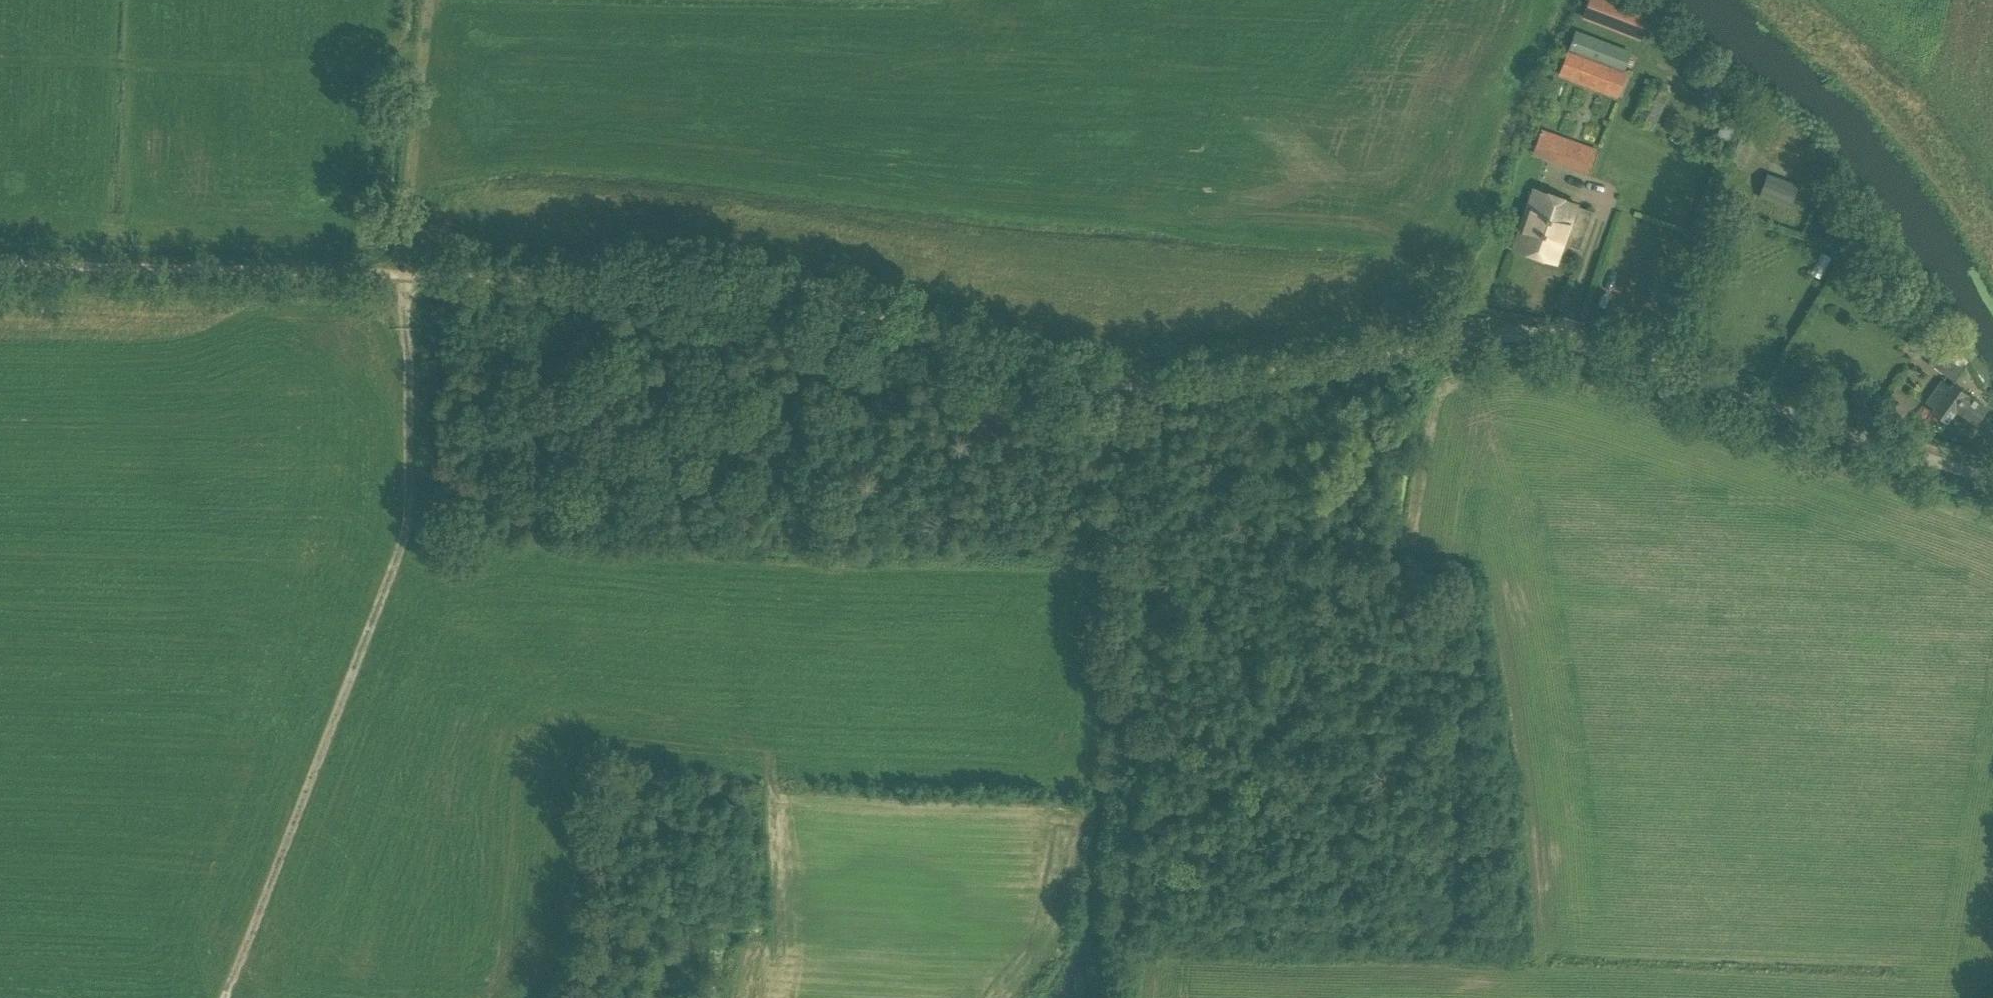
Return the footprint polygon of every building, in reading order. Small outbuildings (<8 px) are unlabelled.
[(1582,18),(1639,39),(1649,12),(1616,0),(1590,0),(1582,18)] [(1630,51),(1576,31),(1560,76),(1617,98),(1626,71),(1623,70),(1630,51)] [(1670,91),(1650,82),(1632,120),(1651,130),(1670,91)] [(1541,129),(1531,154),(1589,175),(1598,149),(1541,129)] [(1802,172),(1772,161),(1759,197),(1789,207),(1802,172)] [(1534,188),(1514,246),(1555,262),(1561,241),(1579,248),(1592,211),(1577,206),(1578,204),(1534,188)] [(1945,347),(1942,350),(1934,362),(1935,362),(1933,366),(1955,381),(1963,369),(1950,360),(1954,354),(1945,347)] [(1941,380),(1925,403),(1934,409),(1932,411),(1947,422),(1956,409),(1975,423),(1986,408),(1952,383),(1950,386),(1941,380)]
